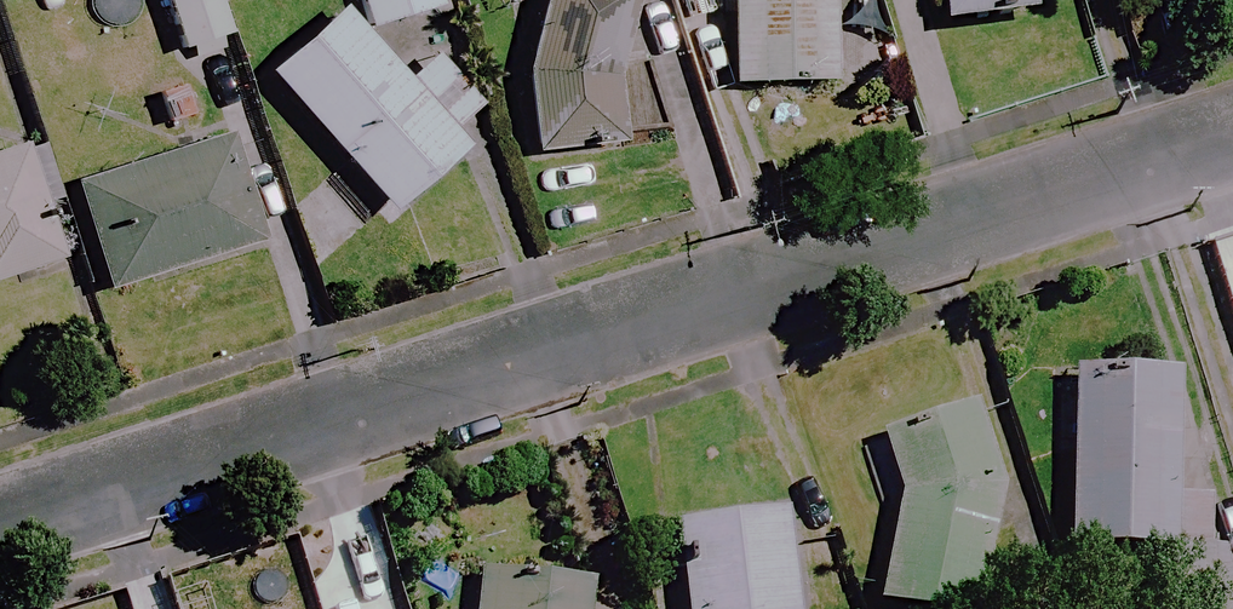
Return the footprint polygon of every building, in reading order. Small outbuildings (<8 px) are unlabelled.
[(218,0),(162,0),(177,52),(228,38),(218,0)] [(438,0),(356,0),(365,31),(441,9),(438,0)] [(633,0),(540,0),(525,61),(535,146),(626,136),(618,66),(633,0)] [(830,0),(728,0),(731,86),(832,83),(830,0)] [(1033,0),(942,0),(946,28),(1035,16),(1033,0)] [(1139,12),(1179,0),(1136,0),(1139,12)] [(400,84),(338,13),(267,76),(388,215),(461,152),(446,135),(476,108),(431,56),(400,84)] [(257,246),(225,142),(73,188),(105,293),(257,246)] [(21,149),(0,156),(0,282),(58,263),(21,149)] [(1071,539),(1168,545),(1179,369),(1081,364),(1071,539)] [(1005,487),(974,405),(887,436),(904,500),(878,606),(890,608),(976,608),(1005,487)] [(786,515),(673,529),(683,608),(798,608),(786,515)] [(1205,584),(1213,608),(1232,608),(1232,575),(1205,584)] [(482,579),(480,608),(591,608),(592,586),(482,579)]
